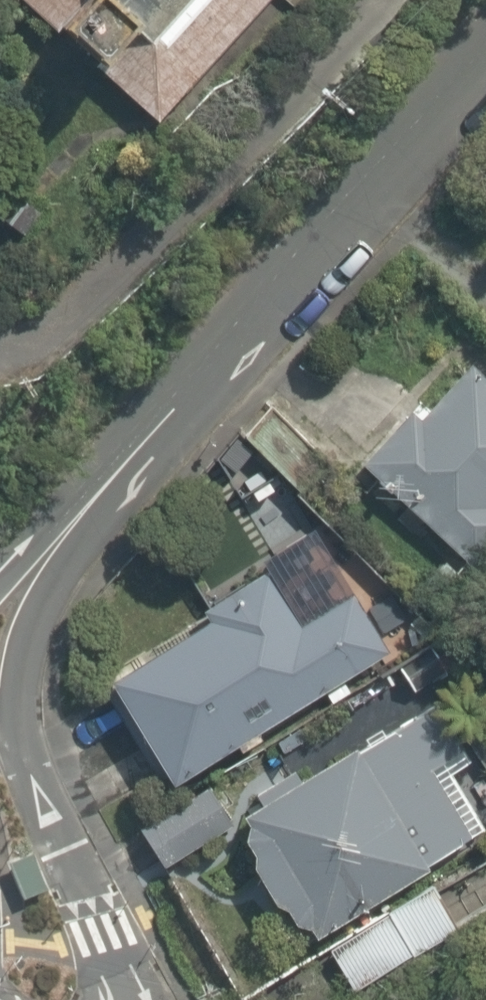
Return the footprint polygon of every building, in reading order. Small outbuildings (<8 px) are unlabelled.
[(151,119),(248,0),(6,0),(151,119)] [(409,400),(338,333),(232,444),(288,496),(305,479),(340,512),(363,488),(464,583),(485,560),(485,391),(450,357),(409,400)] [(269,629),(249,588),(103,658),(154,764),(375,658),(344,593),(269,629)] [(284,777),(276,760),(203,797),(232,855),(213,864),(228,894),(246,885),(277,946),(415,876),(409,865),(463,837),(429,771),(459,756),(423,686),(364,715),(373,731),(284,777)] [(422,881),(318,941),(347,993),(452,932),(422,881)]
